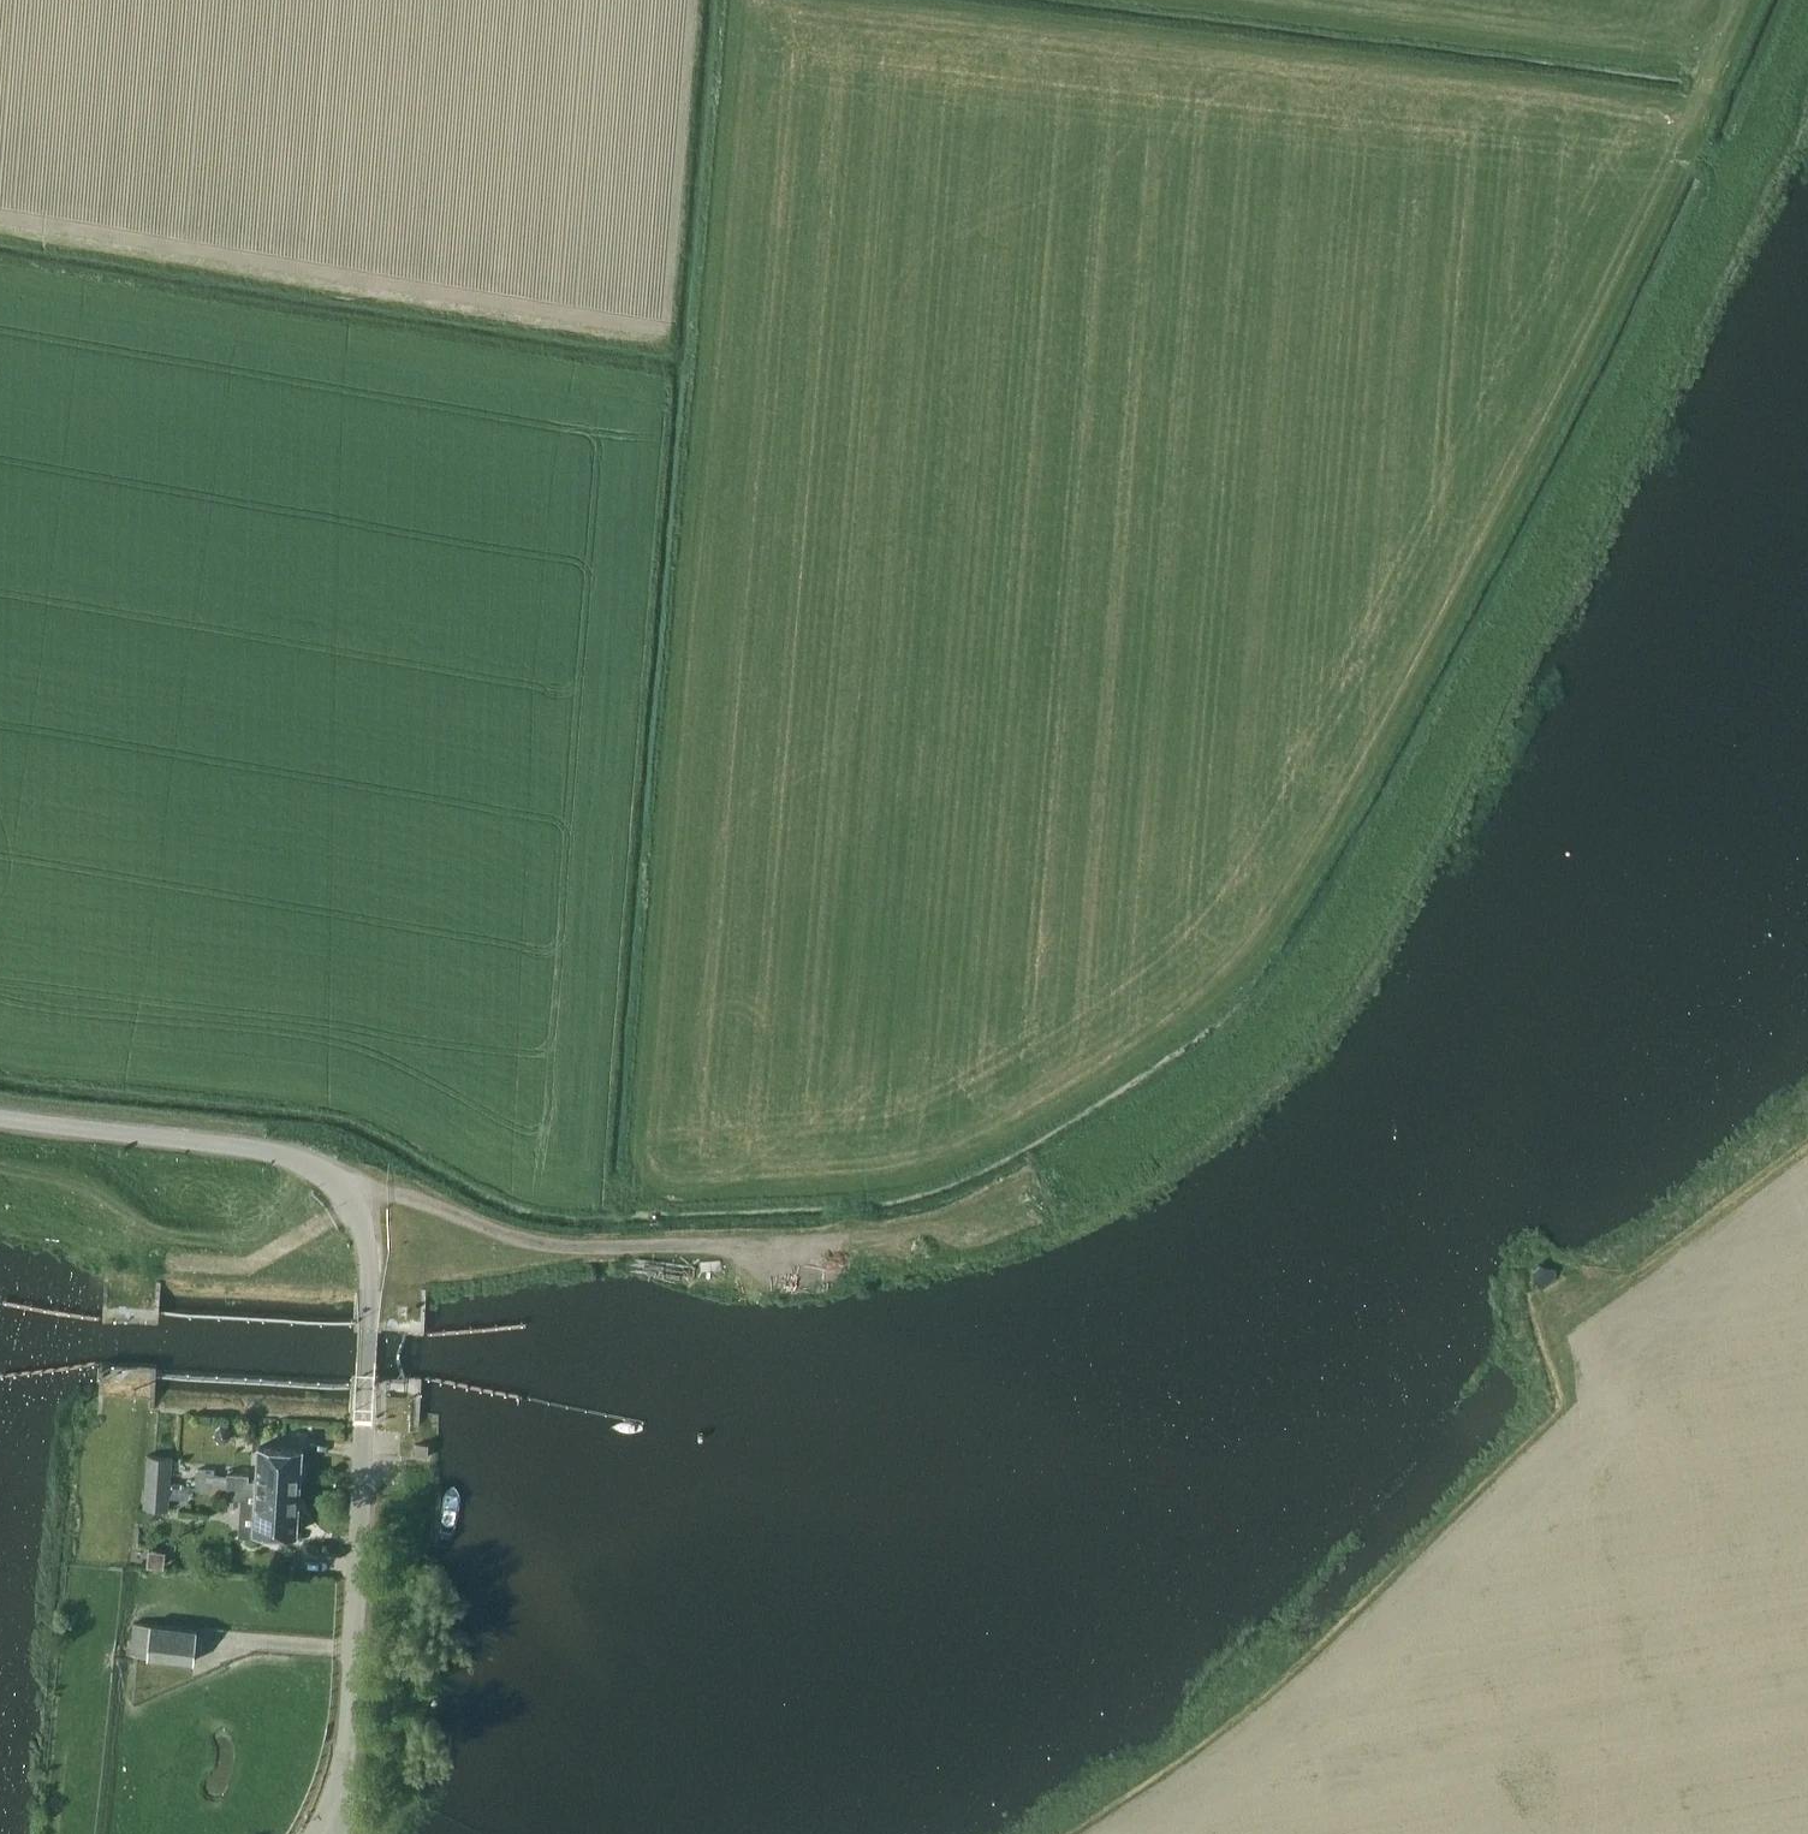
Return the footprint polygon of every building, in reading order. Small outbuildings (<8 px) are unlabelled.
[(428,1455),(429,1443),(415,1442),(415,1454),(428,1455)] [(227,1485),(300,1489),(303,1450),(259,1446),(256,1480),(248,1480),(249,1474),(228,1473),(228,1476),(215,1475),(215,1470),(196,1469),(195,1489),(227,1491),(227,1485)] [(148,1455),(145,1490),(170,1492),(172,1457),(148,1455)] [(297,1533),(300,1489),(227,1485),(227,1491),(226,1497),(241,1498),(239,1529),(297,1533)] [(168,1510),(170,1492),(145,1490),(144,1508),(168,1510)] [(164,1565),(166,1548),(149,1546),(147,1563),(164,1565)] [(197,1629),(152,1624),(135,1623),(131,1654),(148,1655),(194,1661),(197,1629)]
